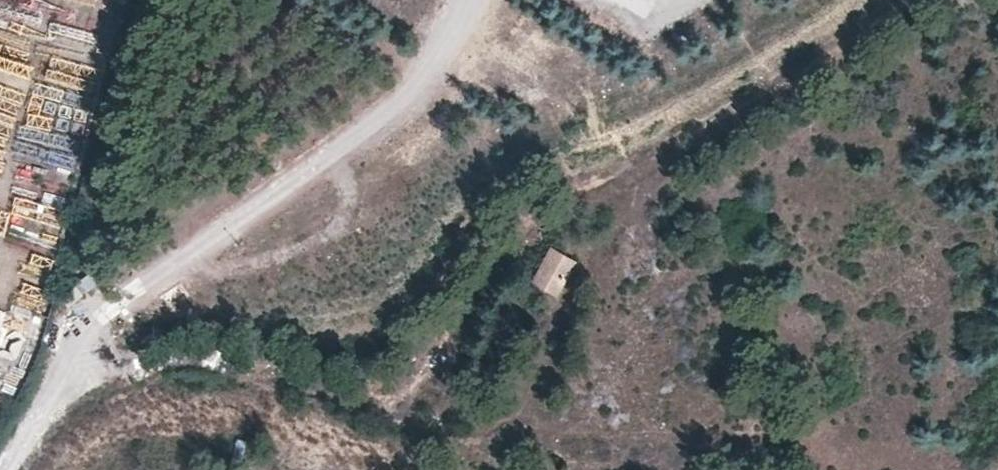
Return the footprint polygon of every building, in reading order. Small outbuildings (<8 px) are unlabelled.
[(557,296),(577,263),(551,248),(531,281),(557,296)]
